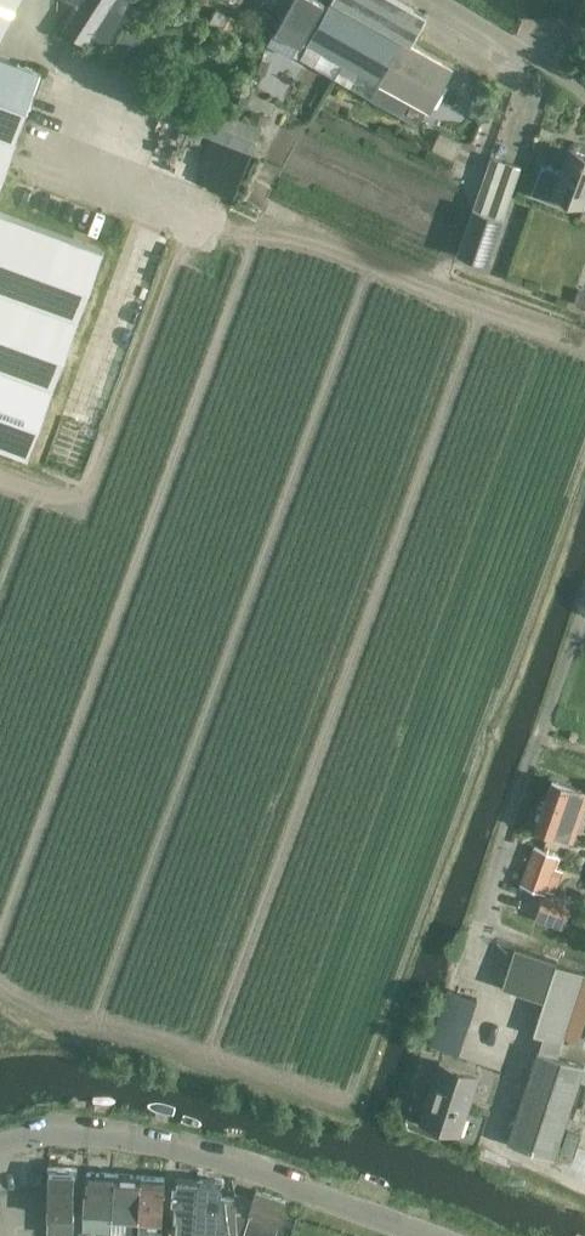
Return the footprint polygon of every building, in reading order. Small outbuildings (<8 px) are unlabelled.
[(20,0),(0,0),(0,41),(20,0)] [(77,4),(78,5),(64,29),(85,42),(92,32),(110,39),(126,0),(80,0),(77,4)] [(275,30),(301,44),(324,2),(321,0),(291,0),(275,30)] [(295,54),(372,96),(380,82),(429,110),(452,67),(411,43),(427,15),(400,0),(330,0),(328,4),(324,2),(301,44),(295,54)] [(136,64),(148,70),(156,54),(145,48),(148,41),(122,27),(110,52),(136,66),(136,64)] [(16,139),(23,119),(42,69),(0,54),(0,183),(16,139)] [(157,112),(166,116),(253,149),(262,126),(166,88),(157,112)] [(441,130),(435,146),(457,155),(464,138),(441,130)] [(584,205),(584,204),(584,153),(569,147),(560,170),(542,163),(531,193),(558,203),(561,196),(584,205)] [(491,156),(458,252),(487,262),(521,166),(491,156)] [(27,456),(103,249),(0,211),(0,446),(27,456)] [(579,734),(573,732),(571,738),(577,740),(579,734)] [(535,826),(572,839),(584,801),(584,790),(552,778),(535,826)] [(521,883),(544,891),(554,895),(563,869),(553,865),(557,855),(535,846),(521,883)] [(544,892),(535,918),(562,927),(571,901),(544,892)] [(502,986),(544,999),(533,1033),(561,1042),(583,973),(555,964),(557,960),(515,947),(502,986)] [(449,985),(431,1041),(459,1050),(477,994),(449,985)] [(537,1050),(508,1142),(554,1156),(583,1064),(537,1050)] [(468,1108),(467,1107),(478,1074),(439,1061),(420,1120),(459,1134),(468,1108)] [(581,1135),(568,1130),(560,1151),(573,1156),(581,1135)] [(48,1171),(47,1214),(55,1214),(74,1214),(75,1172),(48,1171)] [(112,1223),(113,1220),(114,1216),(113,1216),(115,1174),(87,1172),(87,1188),(84,1188),(82,1221),(112,1223)] [(142,1175),(115,1174),(113,1216),(114,1216),(125,1217),(124,1234),(138,1235),(139,1217),(142,1175)] [(165,1176),(142,1175),(139,1217),(163,1220),(165,1176)] [(194,1233),(197,1179),(173,1177),(171,1202),(176,1202),(173,1232),(193,1233),(194,1233)] [(194,1233),(229,1235),(237,1235),(234,1198),(220,1197),(221,1181),(197,1179),(194,1233)] [(243,1233),(252,1235),(275,1235),(278,1224),(285,1200),(256,1191),(249,1215),(243,1233)]
